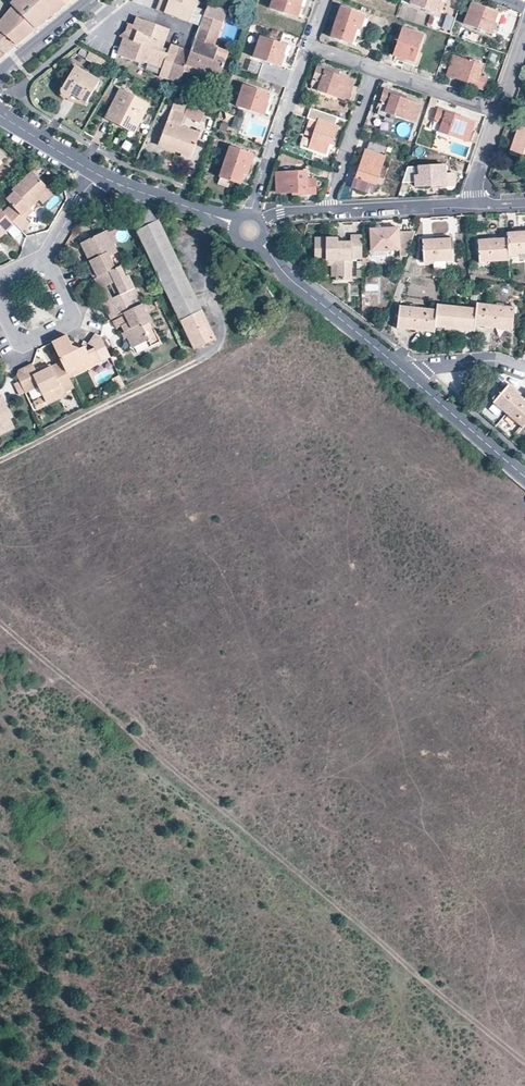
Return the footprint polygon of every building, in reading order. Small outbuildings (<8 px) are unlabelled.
[(0,15),(0,31),(16,45),(66,6),(60,0),(15,0),(12,4),(0,15)] [(157,10),(164,12),(168,1),(165,0),(161,0),(157,10)] [(196,6),(199,0),(169,0),(168,1),(164,12),(190,22),(196,6)] [(308,0),(274,0),(271,8),(298,18),(301,8),(305,10),(308,0)] [(411,4),(439,14),(443,2),(441,2),(442,0),(413,0),(411,4)] [(229,10),(209,3),(207,10),(201,26),(194,46),(198,47),(195,53),(192,51),(182,48),(169,80),(181,84),(185,71),(187,66),(221,78),(231,51),(216,46),(229,10)] [(498,12),(472,3),(465,24),(492,34),(495,23),(494,22),(498,12)] [(196,6),(190,22),(201,26),(207,10),(196,6)] [(361,30),(366,14),(343,6),(332,36),(353,43),(357,34),(358,29),(361,30)] [(371,15),(366,14),(361,30),(358,29),(357,34),(364,37),(371,15)] [(442,29),(450,32),(454,18),(446,16),(442,29)] [(160,77),(169,80),(182,48),(172,44),(170,50),(168,54),(162,52),(164,48),(171,29),(139,17),(136,26),(133,25),(129,23),(126,31),(120,36),(124,38),(120,49),(118,54),(143,63),(143,61),(163,68),(160,77)] [(394,56),(399,58),(400,54),(416,59),(418,53),(424,35),(403,28),(394,56)] [(16,45),(0,31),(0,50),(5,54),(16,45)] [(282,66),(285,55),(289,45),(262,36),(254,57),(282,66)] [(105,59),(90,52),(87,58),(101,66),(105,59)] [(400,54),(399,58),(398,59),(418,65),(422,54),(418,53),(416,59),(400,54)] [(485,66),(473,62),(454,56),(448,73),(462,78),(468,80),(467,83),(484,88),(488,74),(483,72),(485,66)] [(474,58),(473,62),(485,66),(486,63),(474,58)] [(251,61),(247,71),(258,75),(261,65),(251,61)] [(100,80),(77,66),(62,89),(62,91),(63,92),(63,93),(65,94),(66,95),(67,95),(69,95),(69,96),(71,95),(72,94),(87,103),(100,80)] [(219,83),(221,78),(187,66),(185,71),(219,83)] [(347,101),(347,100),(352,86),(353,82),(334,76),(335,73),(318,67),(311,89),(347,101)] [(268,104),(272,94),(245,85),(238,106),(266,116),(270,105),(268,104)] [(347,100),(355,103),(360,88),(352,86),(347,100)] [(106,117),(115,122),(117,118),(137,129),(150,104),(121,89),(106,117)] [(421,104),(407,100),(401,98),(402,94),(385,89),(377,113),(386,117),(387,113),(396,116),(415,123),(421,104)] [(276,95),(272,94),(268,104),(270,105),(273,106),(276,95)] [(201,121),(204,113),(177,98),(159,145),(192,157),(201,133),(181,126),(183,122),(185,115),(188,116),(201,121)] [(475,122),(460,117),(454,115),(455,112),(441,107),(433,129),(438,130),(451,135),(468,141),(475,122)] [(331,146),(338,126),(336,125),(338,118),(311,109),(308,119),(318,122),(309,150),(325,155),(329,145),(331,146)] [(393,123),(396,116),(387,113),(386,117),(385,121),(393,123)] [(117,118),(115,122),(135,132),(137,129),(117,118)] [(519,126),(509,154),(522,158),(523,154),(524,155),(524,127),(519,126)] [(371,141),(363,164),(361,170),(358,169),(352,186),(373,193),(388,147),(371,141)] [(231,146),(221,178),(229,180),(242,185),(245,175),(247,168),(250,169),(255,154),(231,146)] [(445,165),(408,168),(402,184),(414,184),(414,187),(430,186),(435,185),(435,188),(446,187),(445,165)] [(15,224),(21,231),(29,223),(25,219),(21,215),(29,207),(38,199),(49,189),(32,171),(12,189),(15,192),(7,199),(11,204),(3,212),(15,224)] [(278,193),(293,193),(298,192),(298,195),(317,194),(317,179),(309,179),(308,172),(277,173),(278,193)] [(229,180),(221,178),(218,184),(227,187),(229,180)] [(5,197),(7,199),(15,192),(12,189),(5,197)] [(53,193),(49,189),(38,199),(43,204),(53,193)] [(21,215),(25,219),(33,211),(29,207),(21,215)] [(128,209),(122,207),(120,216),(126,218),(128,209)] [(0,209),(0,238),(15,224),(3,212),(0,209)] [(157,221),(149,211),(132,219),(137,231),(157,221)] [(157,221),(137,231),(195,349),(215,339),(158,221),(157,221)] [(406,257),(415,231),(399,232),(399,227),(384,228),(383,224),(377,225),(377,228),(370,228),(371,251),(387,251),(400,249),(400,257),(406,257)] [(87,262),(94,279),(95,279),(115,270),(109,257),(118,253),(107,231),(87,240),(96,258),(90,261),(87,262)] [(507,232),(507,238),(509,256),(518,255),(524,254),(524,231),(507,232)] [(362,259),(362,234),(351,235),(351,241),(345,241),(339,241),(339,237),(316,238),(316,260),(327,260),(337,260),(337,277),(337,281),(352,281),(352,259),(362,259)] [(453,237),(423,240),(425,262),(454,260),(453,237)] [(509,256),(507,238),(478,240),(480,262),(509,260),(509,256)] [(82,242),(90,261),(96,258),(87,240),(82,242)] [(332,277),(337,277),(337,260),(327,260),(327,266),(332,266),(332,277)] [(112,318),(142,304),(128,275),(125,277),(120,267),(115,270),(95,279),(100,289),(111,283),(117,295),(106,301),(102,303),(110,319),(112,318)] [(100,289),(106,301),(117,295),(111,283),(100,289)] [(362,297),(362,306),(371,306),(371,297),(362,297)] [(477,308),(475,326),(512,330),(514,307),(477,303),(477,308)] [(160,341),(142,304),(112,318),(117,328),(122,326),(125,332),(128,337),(133,347),(148,339),(151,346),(160,341)] [(454,329),(474,331),(475,326),(477,308),(438,304),(437,309),(436,327),(445,328),(445,323),(455,324),(454,329)] [(398,329),(435,333),(436,327),(437,309),(400,305),(398,329)] [(66,335),(52,342),(62,361),(66,371),(91,359),(87,351),(84,345),(82,344),(81,345),(76,343),(75,347),(71,345),(69,341),(66,335)] [(100,359),(109,354),(100,336),(92,339),(91,340),(95,348),(100,359)] [(92,362),(100,359),(95,348),(87,351),(91,359),(92,362)] [(91,359),(66,371),(70,379),(95,367),(92,362),(91,359)] [(17,375),(25,392),(38,387),(42,394),(51,389),(60,386),(62,390),(73,384),(70,379),(66,371),(62,361),(51,366),(44,370),(42,367),(35,371),(32,363),(19,370),(17,375)] [(524,399),(524,395),(510,383),(508,385),(524,399)] [(63,393),(74,387),(73,384),(62,390),(63,393)] [(524,399),(508,385),(494,402),(523,427),(524,425),(524,399)] [(51,389),(42,394),(46,402),(56,398),(51,389)] [(11,419),(12,419),(7,408),(4,409),(2,405),(5,404),(2,397),(0,398),(0,425),(11,419)] [(41,398),(33,402),(37,410),(44,406),(41,398)] [(11,419),(0,425),(0,434),(15,427),(11,419)]
